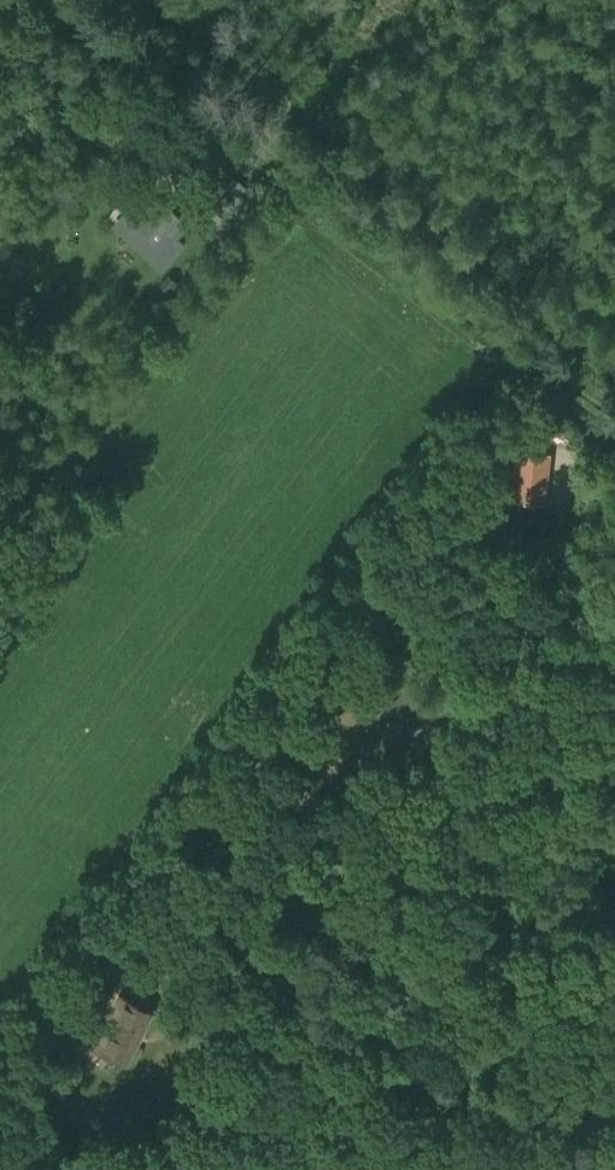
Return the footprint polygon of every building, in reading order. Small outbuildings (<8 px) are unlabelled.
[(178,236),(188,225),(158,197),(123,234),(162,270),(186,243),(178,236)] [(513,500),(543,503),(548,454),(518,451),(513,500)] [(393,722),(404,740),(437,721),(427,702),(418,706),(400,674),(368,691),(379,710),(392,703),(401,717),(393,722)] [(153,1011),(118,993),(91,1048),(126,1065),(153,1011)]
